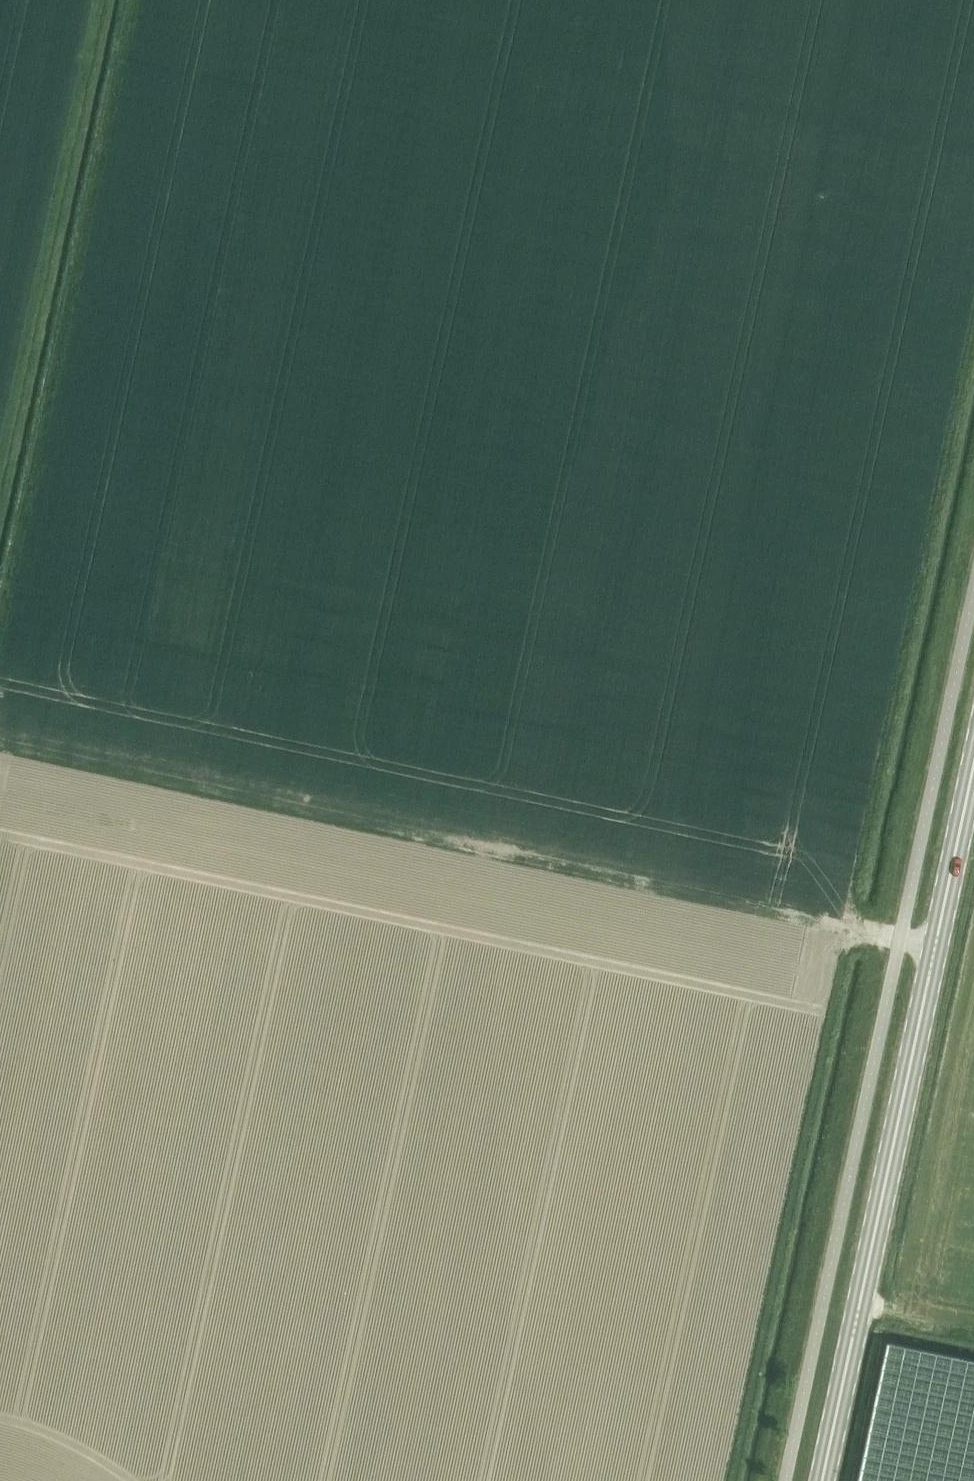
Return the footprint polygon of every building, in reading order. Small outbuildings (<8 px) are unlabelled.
[(890,1342),(861,1480),(973,1480),(973,1360),(890,1342)]
